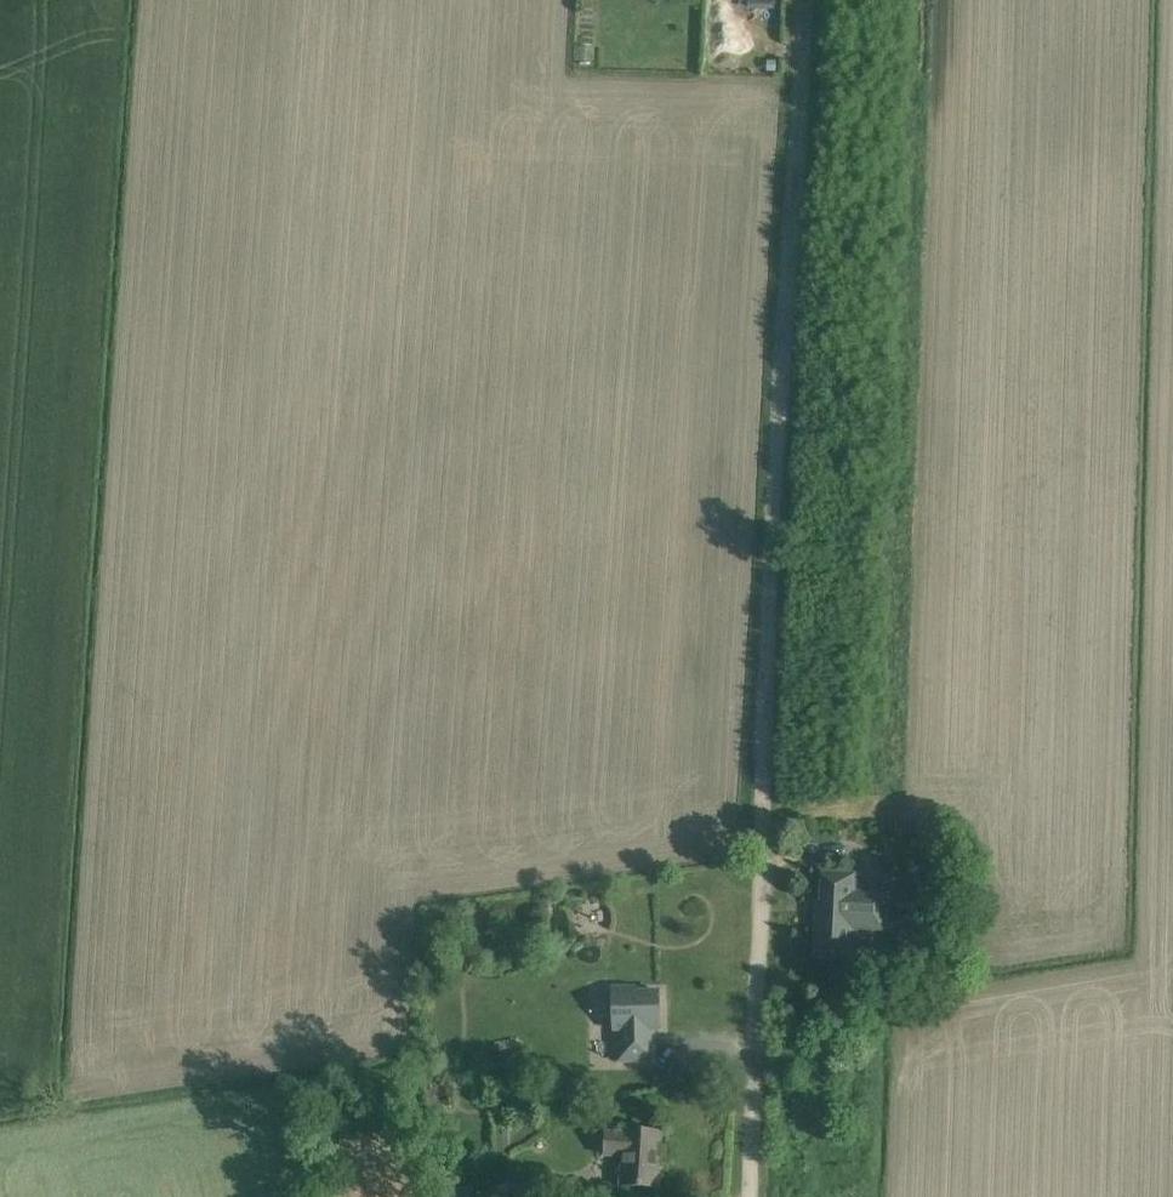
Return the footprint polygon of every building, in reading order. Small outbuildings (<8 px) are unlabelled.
[(817,918),(815,956),(851,957),(853,923),(881,924),(883,896),(854,894),(855,875),(824,873),(821,918),(817,918)] [(635,988),(613,989),(613,1031),(617,1031),(618,1062),(625,1062),(655,1061),(654,1014),(658,1014),(658,1015),(660,1015),(659,992),(636,992),(635,988)] [(623,1159),(621,1186),(658,1188),(661,1134),(625,1132),(625,1135),(608,1134),(607,1157),(623,1159)]
